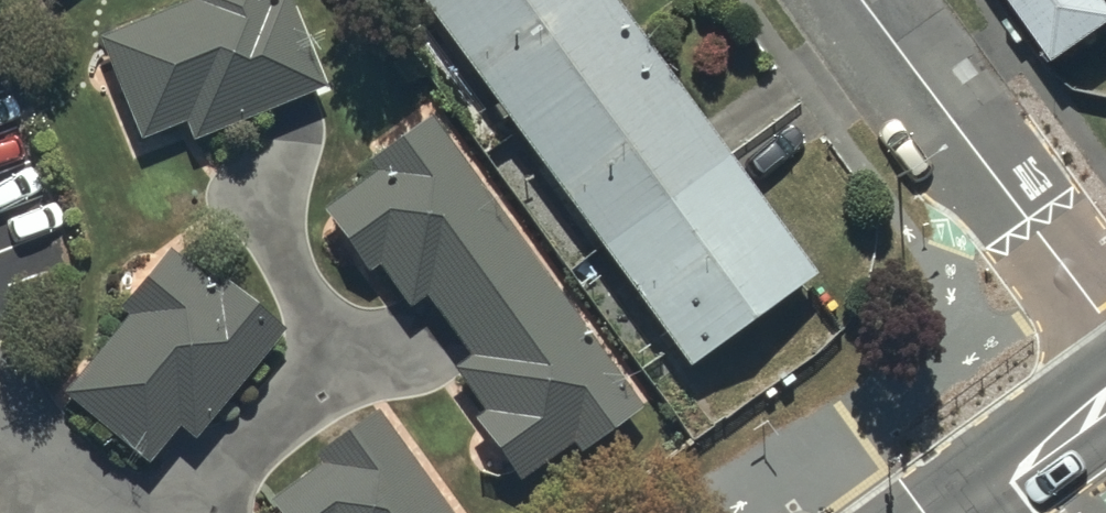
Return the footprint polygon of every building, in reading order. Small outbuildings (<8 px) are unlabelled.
[(99,28),(141,132),(185,115),(194,135),(326,81),(293,0),(168,0),(99,28)] [(623,0),(427,0),(689,360),(817,267),(623,0)] [(1058,55),(1105,22),(1105,0),(1019,0),(1058,55)] [(367,146),(372,152),(370,154),(377,164),(323,203),(370,267),(379,260),(410,303),(428,290),(470,348),(452,361),(484,406),(477,411),(523,474),(576,435),(584,446),(643,403),(430,110),(429,111),(424,104),(367,146)] [(195,434),(284,324),(222,274),(217,281),(168,242),(121,301),(128,307),(63,387),(149,457),(179,421),(195,434)] [(376,405),(322,446),(327,454),(271,496),(283,512),(457,512),(376,405)]
